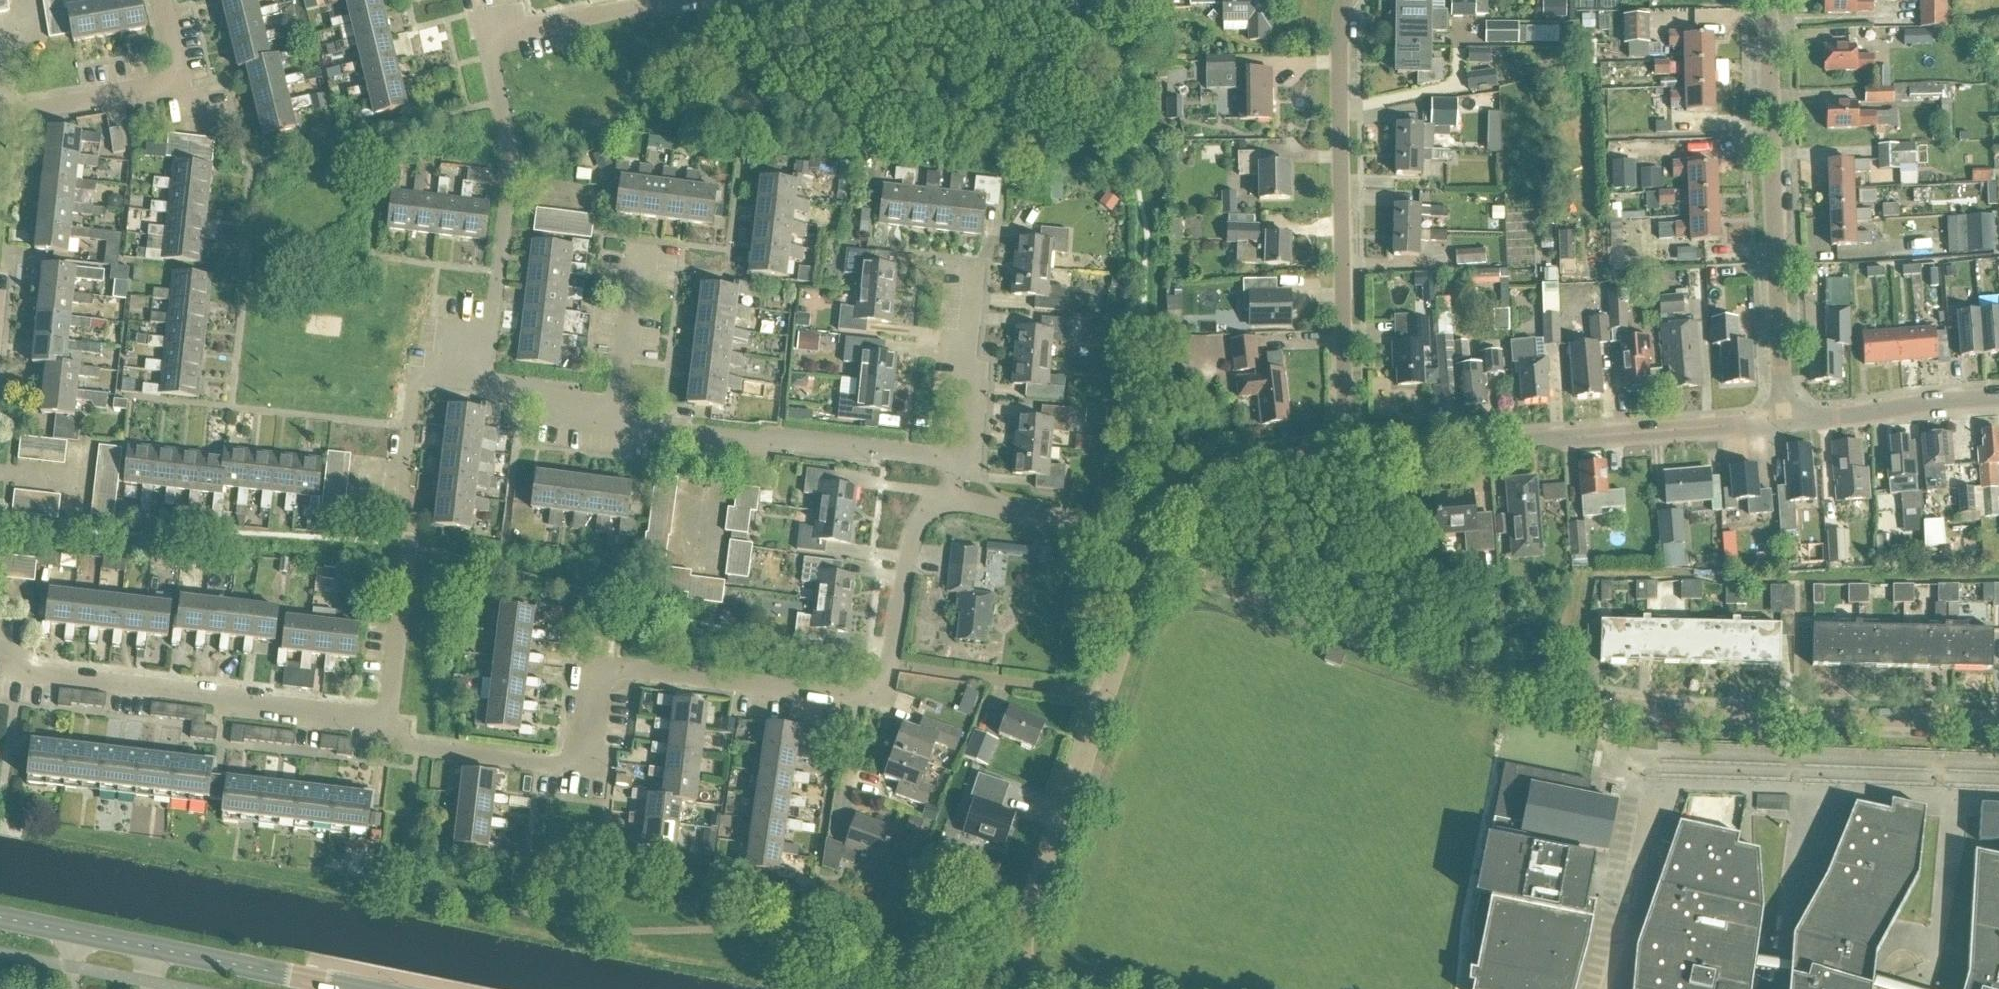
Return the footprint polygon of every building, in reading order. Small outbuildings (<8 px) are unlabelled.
[(9,13),(7,0),(0,0),(0,14),(9,13)] [(98,39),(92,5),(89,6),(75,8),(74,0),(66,0),(66,1),(68,13),(70,24),(72,36),(73,43),(98,39)] [(113,2),(99,4),(98,0),(88,0),(89,6),(92,5),(98,39),(122,35),(116,1),(113,2)] [(122,35),(146,31),(141,0),(125,0),(122,0),(113,0),(113,2),(116,1),(122,35)] [(227,21),(260,13),(259,11),(256,0),(222,0),(227,21)] [(314,1),(314,0),(304,0),(307,13),(346,4),(346,1),(351,0),(318,0),(314,1)] [(346,4),(349,17),(330,22),(332,32),(342,29),(352,27),(351,25),(384,17),(380,0),(351,0),(346,1),(346,4)] [(1270,0),(1191,0),(1191,4),(1223,5),(1223,30),(1248,31),(1248,41),(1269,42),(1270,29),(1270,0)] [(1398,23),(1447,23),(1447,12),(1430,12),(1430,0),(1398,0),(1398,23)] [(1475,18),(1475,17),(1475,0),(1451,0),(1451,18),(1475,18)] [(1475,17),(1488,17),(1488,0),(1475,0),(1475,17)] [(1823,17),(1854,17),(1855,15),(1873,15),(1873,0),(1823,0),(1823,17)] [(1947,29),(1946,0),(1928,0),(1919,0),(1919,29),(1947,29)] [(43,5),(45,17),(68,13),(66,1),(43,5)] [(1543,2),(1543,19),(1566,19),(1566,2),(1543,2)] [(279,6),(259,11),(260,13),(227,21),(233,45),(266,37),(265,35),(262,20),(281,16),(279,6)] [(45,17),(47,28),(70,24),(68,13),(45,17)] [(1650,44),(1649,16),(1623,17),(1624,45),(1650,44)] [(342,29),(345,43),(335,45),(338,54),(357,50),(357,47),(390,39),(384,17),(351,25),(352,27),(342,29)] [(1447,23),(1398,23),(1397,49),(1430,49),(1430,33),(1447,33),(1447,23)] [(1485,45),(1518,45),(1519,24),(1486,23),(1485,45)] [(47,28),(49,40),(72,36),(70,24),(47,28)] [(1561,40),(1561,24),(1527,24),(1527,40),(1561,40)] [(266,37),(233,45),(239,70),(247,69),(272,62),(271,60),(267,44),(287,39),(285,30),(265,35),(266,37)] [(1903,32),(1903,47),(1932,47),(1932,32),(1903,32)] [(1684,63),(1713,62),(1712,36),(1685,37),(1685,33),(1668,34),(1669,50),(1684,49),(1684,63)] [(357,47),(357,50),(361,63),(341,68),(343,78),(363,73),(362,71),(396,63),(390,39),(357,47)] [(328,57),(338,54),(335,45),(326,47),(328,57)] [(1824,48),(1825,73),(1856,72),(1856,71),(1875,71),(1874,57),(1856,57),(1856,47),(1824,48)] [(1397,49),(1397,75),(1417,75),(1417,89),(1442,84),(1442,62),(1430,62),(1430,49),(1397,49)] [(1469,65),(1489,65),(1489,55),(1503,55),(1503,54),(1506,55),(1508,53),(1508,50),(1489,49),(1489,50),(1469,50),(1469,65)] [(277,59),(271,60),(272,62),(247,69),(252,89),(285,81),(284,79),(281,65),(300,61),(298,51),(277,56),(277,59)] [(1272,121),(1271,71),(1234,72),(1234,58),(1206,59),(1206,74),(1207,91),(1239,90),(1239,121),(1272,121)] [(1654,62),(1654,76),(1669,76),(1669,62),(1654,62)] [(1713,87),(1713,62),(1684,63),(1684,66),(1677,66),(1678,76),(1684,76),(1684,88),(1713,87)] [(362,71),(363,73),(366,87),(347,92),(349,101),(369,96),(368,94),(401,86),(396,63),(362,71)] [(1876,90),(1890,90),(1889,68),(1875,68),(1876,90)] [(320,71),(304,75),(306,84),(321,80),(320,71)] [(1467,75),(1469,92),(1497,88),(1495,71),(1467,75)] [(304,75),(284,79),(285,81),(252,89),(257,113),(290,105),(290,103),(286,88),(306,84),(304,75)] [(1864,91),(1865,105),(1893,104),(1893,103),(1940,101),(1941,123),(1945,123),(1945,144),(1953,144),(1952,99),(1954,98),(1954,85),(1892,86),(1892,90),(1890,90),(1876,90),(1864,91)] [(368,94),(369,96),(372,110),(353,115),(355,124),(376,119),(375,117),(407,110),(401,86),(368,94)] [(1685,94),(1670,95),(1651,95),(1651,111),(1685,110),(1685,114),(1714,113),(1713,87),(1684,88),(1685,94)] [(324,95),(310,99),(314,114),(328,111),(324,95)] [(290,105),(257,113),(263,138),(296,130),(292,112),(312,108),(309,98),(290,103),(290,105)] [(1166,100),(1167,121),(1179,121),(1178,100),(1166,100)] [(1431,125),(1452,126),(1453,112),(1451,112),(1451,100),(1432,100),(1431,125)] [(1897,113),(1876,114),(1857,115),(1857,105),(1826,106),(1826,131),(1858,130),(1858,129),(1876,128),(1876,136),(1885,136),(1884,128),(1898,127),(1898,123),(1897,113)] [(1489,109),(1488,147),(1502,147),(1503,109),(1489,109)] [(1422,151),(1432,151),(1433,138),(1449,138),(1449,128),(1397,127),(1396,151),(1422,152),(1422,151)] [(102,136),(48,130),(46,155),(79,158),(81,143),(101,145),(102,136)] [(126,154),(122,130),(110,132),(114,156),(126,154)] [(215,141),(169,136),(166,158),(212,163),(215,141)] [(1916,145),(1878,147),(1879,171),(1900,170),(1901,187),(1918,186),(1917,165),(1916,145)] [(605,151),(592,157),(599,172),(612,166),(605,151)] [(1422,152),(1396,151),(1396,176),(1422,177),(1422,162),(1450,163),(1450,152),(1432,151),(1422,151),(1422,152)] [(79,158),(46,155),(43,179),(77,182),(78,168),(98,170),(99,162),(100,160),(79,158)] [(1290,201),(1289,166),(1260,166),(1259,155),(1238,155),(1238,177),(1258,177),(1259,201),(1290,201)] [(98,170),(98,172),(108,174),(109,163),(99,162),(98,170)] [(1829,192),(1853,191),(1852,174),(1868,173),(1868,162),(1828,164),(1829,192)] [(209,192),(212,167),(174,163),(172,181),(155,179),(153,189),(171,191),(171,188),(209,192)] [(645,182),(638,181),(627,180),(629,164),(617,163),(615,182),(621,183),(617,215),(640,218),(645,182)] [(1633,163),(1611,163),(1611,192),(1634,192),(1633,163)] [(1688,193),(1717,191),(1716,166),(1688,167),(1688,163),(1672,164),(1672,180),(1687,179),(1688,193)] [(795,165),(793,178),(808,179),(809,166),(795,165)] [(668,185),(661,184),(651,183),(653,168),(640,166),(638,181),(645,182),(640,218),(663,221),(668,185)] [(416,195),(414,195),(400,193),(403,170),(393,168),(390,193),(393,193),(388,230),(412,233),(416,195)] [(691,188),(685,188),(674,186),(676,171),(663,169),(661,184),(668,185),(663,221),(687,224),(691,188)] [(911,189),(915,189),(917,172),(897,170),(896,180),(903,181),(903,188),(884,186),(879,225),(906,228),(911,189)] [(1638,170),(1638,192),(1659,192),(1659,170),(1638,170)] [(1990,170),(1971,170),(1971,184),(1990,184),(1990,170)] [(463,183),(461,200),(464,201),(459,239),(485,242),(490,204),(471,202),(473,184),(488,186),(490,173),(469,171),(467,184),(463,183)] [(576,181),(590,183),(591,173),(577,171),(576,181)] [(687,224),(712,227),(713,218),(715,205),(716,191),(697,189),(699,174),(687,172),(685,188),(691,188),(687,224)] [(911,189),(906,228),(930,231),(935,191),(939,192),(941,175),(928,173),(926,190),(915,189),(911,189)] [(950,193),(939,192),(935,191),(930,231),(954,233),(958,194),(962,194),(964,177),(952,176),(950,193)] [(416,195),(412,233),(435,236),(440,198),(437,198),(423,196),(425,179),(416,178),(414,195),(416,195)] [(792,184),(761,180),(758,204),(794,208),(795,202),(796,190),(811,191),(813,180),(808,179),(793,178),(792,184)] [(974,196),(962,194),(958,194),(954,233),(981,236),(985,205),(999,206),(1002,181),(976,178),(974,196)] [(43,179),(40,202),(74,206),(76,191),(95,194),(96,184),(77,182),(43,179)] [(440,198),(435,236),(459,239),(464,201),(461,200),(447,199),(449,182),(439,180),(437,198),(440,198)] [(1987,207),(1996,207),(1996,184),(1987,185),(1987,207)] [(171,188),(171,191),(169,205),(152,203),(151,213),(168,215),(168,212),(207,216),(209,192),(171,188)] [(1717,191),(1688,193),(1689,218),(1718,217),(1717,191)] [(1853,191),(1829,192),(1830,220),(1870,218),(1870,212),(1854,212),(1853,191)] [(1674,192),(1658,193),(1658,207),(1674,206),(1674,192)] [(1237,215),(1237,193),(1221,193),(1222,215),(1237,215)] [(1101,203),(1112,211),(1118,202),(1108,194),(1101,203)] [(107,201),(107,207),(111,210),(115,212),(120,208),(121,202),(118,198),(113,197),(107,201)] [(74,206),(40,202),(38,226),(71,230),(71,229),(73,215),(93,217),(94,208),(74,206)] [(758,204),(755,227),(791,231),(792,225),(793,214),(808,215),(810,203),(795,202),(794,208),(758,204)] [(715,205),(713,218),(722,219),(724,206),(715,205)] [(1882,218),(1898,218),(1898,206),(1882,206),(1882,218)] [(1395,208),(1394,233),(1420,233),(1420,232),(1420,218),(1448,219),(1449,209),(1395,208)] [(1492,210),(1492,222),(1505,222),(1505,210),(1492,210)] [(545,235),(548,213),(536,211),(533,233),(545,235)] [(168,212),(168,215),(166,228),(149,227),(148,237),(165,239),(166,236),(204,240),(207,216),(168,212)] [(559,214),(548,213),(545,235),(556,236),(559,214)] [(559,214),(556,236),(568,238),(571,215),(559,214)] [(582,217),(571,215),(568,238),(579,239),(582,217)] [(582,217),(579,239),(591,241),(594,218),(582,217)] [(1689,224),(1674,225),(1658,225),(1658,241),(1690,239),(1690,243),(1719,242),(1718,217),(1689,218),(1689,224)] [(1870,218),(1830,220),(1831,247),(1855,247),(1855,246),(1871,245),(1871,234),(1855,235),(1854,224),(1870,223),(1870,218)] [(1991,218),(1966,219),(1968,255),(1993,253),(1991,218)] [(791,231),(755,227),(753,250),(788,254),(789,248),(790,237),(805,239),(807,227),(792,225),(791,231)] [(89,241),(90,231),(71,229),(71,230),(38,226),(35,251),(69,255),(70,239),(89,241)] [(1289,267),(1290,237),(1258,236),(1259,227),(1258,227),(1229,227),(1228,244),(1238,245),(1238,265),(1265,265),(1265,266),(1289,267)] [(1017,239),(1014,268),(1050,271),(1052,253),(1068,256),(1070,231),(1041,229),(1040,241),(1017,239)] [(90,231),(89,241),(120,245),(121,235),(90,231)] [(1447,234),(1420,233),(1394,233),(1393,257),(1419,258),(1420,243),(1446,244),(1447,234)] [(1575,262),(1574,233),(1559,233),(1561,277),(1574,277),(1574,262),(1575,262)] [(166,236),(165,239),(164,253),(146,251),(145,261),(163,263),(163,260),(201,264),(204,240),(166,236)] [(530,242),(527,266),(567,271),(568,266),(570,253),(585,255),(586,244),(570,242),(569,247),(530,242)] [(788,254),(753,250),(750,275),(785,279),(787,260),(802,262),(804,250),(789,248),(788,254)] [(1691,249),(1681,249),(1681,263),(1696,263),(1695,249),(1691,249)] [(1456,252),(1457,266),(1486,264),(1485,250),(1456,252)] [(894,297),(897,268),(873,266),(874,253),(846,251),(844,275),(851,275),(860,276),(858,292),(894,297)] [(527,266),(524,289),(565,294),(565,289),(567,276),(582,278),(583,268),(568,266),(567,271),(527,266)] [(1910,267),(1911,276),(1920,276),(1919,266),(1910,267)] [(43,267),(41,292),(74,295),(76,281),(104,284),(105,272),(76,269),(75,271),(43,267)] [(128,283),(130,269),(112,267),(110,281),(128,283)] [(1903,277),(1911,276),(1910,267),(1902,268),(1903,277)] [(1946,278),(1956,277),(1955,267),(1945,268),(1946,278)] [(1050,271),(1014,268),(1012,296),(1035,298),(1034,310),(1063,313),(1065,288),(1058,287),(1058,289),(1049,288),(1050,271)] [(1867,279),(1875,278),(1875,269),(1866,270),(1867,279)] [(1875,269),(1875,278),(1884,278),(1883,269),(1875,269)] [(1472,282),(1500,281),(1500,271),(1472,272),(1472,282)] [(1542,316),(1543,347),(1560,346),(1558,316),(1556,272),(1544,273),(1546,316),(1542,316)] [(209,304),(212,278),(173,274),(171,292),(154,290),(153,300),(170,302),(170,300),(209,304)] [(1111,281),(1111,291),(1126,291),(1126,282),(1111,281)] [(1290,327),(1290,294),(1271,294),(1270,281),(1242,281),(1243,310),(1249,318),(1249,327),(1290,327)] [(734,291),(702,287),(699,311),(735,315),(736,309),(737,297),(752,299),(753,287),(734,285),(734,291)] [(565,294),(524,289),(521,313),(562,318),(562,313),(564,300),(579,302),(580,291),(565,289),(565,294)] [(1608,292),(1608,293),(1607,293),(1609,331),(1611,331),(1612,344),(1619,343),(1624,390),(1628,394),(1639,393),(1642,389),(1648,388),(1649,388),(1647,361),(1651,361),(1649,337),(1637,338),(1635,334),(1627,335),(1626,330),(1627,330),(1626,305),(1629,305),(1629,291),(1608,292)] [(74,295),(41,292),(38,316),(72,319),(72,318),(73,304),(93,307),(94,297),(74,295)] [(894,297),(858,292),(856,309),(847,308),(848,308),(840,307),(838,331),(866,334),(867,323),(891,325),(894,297)] [(1572,332),(1573,348),(1569,348),(1574,399),(1602,396),(1598,345),(1610,344),(1609,331),(1607,293),(1598,294),(1599,302),(1600,302),(1591,303),(1593,319),(1588,320),(1589,331),(1572,332)] [(1850,354),(1849,294),(1825,295),(1826,347),(1810,347),(1811,383),(1841,382),(1840,354),(1850,354)] [(1696,324),(1673,326),(1672,316),(1683,315),(1681,296),(1659,298),(1661,316),(1660,316),(1664,369),(1669,368),(1671,390),(1701,388),(1696,324)] [(170,300),(170,302),(169,316),(151,314),(150,324),(167,326),(168,323),(206,328),(209,304),(170,300)] [(756,303),(755,312),(764,313),(765,304),(756,303)] [(735,315),(699,311),(696,334),(732,339),(733,332),(734,321),(749,323),(751,311),(736,309),(735,315)] [(1978,312),(1982,356),(1998,355),(1998,310),(1978,312)] [(1436,337),(1441,403),(1458,402),(1454,366),(1456,366),(1455,361),(1469,360),(1467,342),(1453,343),(1450,312),(1432,314),(1434,338),(1436,337)] [(1982,356),(1978,312),(1957,313),(1961,358),(1982,356)] [(521,313),(519,337),(559,342),(559,337),(561,324),(576,326),(578,315),(562,313),(562,318),(521,313)] [(811,316),(797,314),(796,328),(810,329),(811,316)] [(72,319),(38,316),(35,340),(69,343),(69,342),(71,328),(90,330),(91,320),(72,318),(72,319)] [(1041,331),(1017,329),(1015,357),(1051,360),(1052,343),(1061,344),(1061,345),(1068,346),(1070,321),(1042,319),(1041,331)] [(1428,321),(1406,322),(1407,344),(1393,345),(1393,364),(1397,363),(1397,387),(1424,386),(1423,350),(1429,350),(1428,321)] [(1753,384),(1751,344),(1738,345),(1737,321),(1712,322),(1713,348),(1721,347),(1723,386),(1753,384)] [(168,323),(167,326),(166,340),(148,338),(147,348),(165,350),(165,347),(204,351),(206,328),(168,323)] [(1934,329),(1916,330),(1919,362),(1937,360),(1934,329)] [(1919,362),(1916,330),(1898,332),(1900,363),(1919,362)] [(696,334),(694,357),(729,361),(730,355),(731,344),(746,346),(748,334),(733,332),(732,339),(696,334)] [(1900,363),(1898,332),(1880,333),(1882,365),(1900,363)] [(1882,365),(1880,333),(1862,335),(1864,366),(1882,365)] [(818,354),(820,336),(798,334),(796,352),(818,354)] [(519,337),(515,362),(556,367),(558,348),(573,350),(575,339),(559,337),(559,342),(519,337)] [(1230,340),(1234,373),(1259,370),(1256,337),(1230,340)] [(35,340),(33,364),(47,366),(47,365),(66,367),(80,368),(82,354),(100,356),(101,346),(69,342),(69,343),(35,340)] [(893,385),(896,357),(873,354),(874,343),(846,340),(844,364),(851,364),(851,363),(860,364),(858,381),(893,385)] [(1549,373),(1548,361),(1535,362),(1533,341),(1510,343),(1512,365),(1515,365),(1516,375),(1519,375),(1521,403),(1549,401),(1546,374),(1549,373)] [(165,347),(165,350),(163,364),(146,362),(145,372),(162,374),(162,371),(201,376),(204,351),(165,347)] [(1285,364),(1284,349),(1267,350),(1268,365),(1285,364)] [(1502,375),(1500,354),(1480,356),(1481,367),(1456,369),(1459,393),(1462,393),(1463,408),(1485,406),(1484,390),(1487,386),(1486,382),(1483,379),(1483,377),(1502,375)] [(694,357),(691,381),(726,385),(727,379),(728,368),(744,370),(745,357),(730,355),(729,361),(694,357)] [(1111,355),(1110,364),(1124,365),(1124,356),(1111,355)] [(1015,357),(1012,386),(1036,388),(1035,400),(1063,403),(1065,378),(1058,377),(1058,378),(1049,377),(1051,360),(1015,357)] [(47,365),(47,366),(44,389),(77,392),(78,392),(79,377),(99,380),(100,370),(80,368),(66,367),(47,365)] [(162,371),(162,374),(161,388),(143,386),(142,395),(161,397),(161,395),(198,399),(201,376),(162,371)] [(1282,373),(1235,378),(1238,400),(1260,398),(1263,425),(1288,423),(1282,373)] [(726,385),(691,381),(688,406),(723,410),(726,391),(741,393),(742,381),(727,379),(726,385)] [(893,385),(858,381),(856,398),(848,397),(848,396),(841,395),(838,420),(866,423),(867,411),(890,414),(893,385)] [(762,384),(761,408),(781,408),(782,385),(762,384)] [(121,385),(120,394),(134,396),(135,386),(121,385)] [(77,392),(44,389),(41,414),(56,415),(55,429),(54,440),(79,443),(80,432),(81,417),(75,417),(76,401),(96,404),(96,409),(107,410),(109,395),(78,392),(77,392)] [(127,412),(128,402),(114,401),(113,410),(127,412)] [(449,408),(446,433),(482,437),(483,430),(484,418),(499,420),(500,408),(482,405),(481,412),(449,408)] [(1041,420),(1018,418),(1015,447),(1051,450),(1053,433),(1061,434),(1061,435),(1069,435),(1071,411),(1042,409),(1041,420)] [(1093,427),(1091,441),(1109,442),(1110,428),(1093,427)] [(446,433),(443,456),(479,460),(480,454),(481,442),(496,443),(498,432),(483,430),(482,437),(446,433)] [(1996,490),(1997,489),(1995,466),(1998,466),(1998,433),(1998,432),(1981,433),(1982,450),(1977,450),(1980,491),(1981,491),(1984,519),(1998,517),(1996,490)] [(1953,467),(1951,435),(1921,438),(1925,494),(1944,492),(1942,468),(1953,467)] [(1089,451),(1104,452),(1104,443),(1089,442),(1089,438),(1076,437),(1075,451),(1089,452),(1089,451)] [(30,461),(33,440),(21,438),(19,460),(30,461)] [(1901,495),(1902,513),(1920,511),(1920,494),(1917,494),(1913,444),(1908,445),(1907,439),(1890,440),(1891,456),(1886,456),(1889,496),(1901,495)] [(33,440),(30,461),(42,463),(44,441),(33,440)] [(55,442),(44,441),(42,463),(53,464),(55,442)] [(55,442),(53,464),(64,465),(67,444),(55,442)] [(1862,471),(1860,443),(1832,445),(1834,483),(1835,483),(1836,503),(1869,500),(1867,471),(1862,471)] [(150,487),(155,449),(130,446),(125,484),(143,486),(141,503),(151,505),(153,487),(150,487)] [(100,447),(99,459),(121,462),(122,450),(100,447)] [(1051,450),(1015,447),(1013,475),(1036,477),(1035,489),(1063,492),(1065,467),(1058,467),(1058,468),(1050,467),(1051,450)] [(1805,447),(1788,449),(1789,464),(1784,465),(1785,486),(1776,487),(1780,534),(1796,533),(1793,502),(1808,500),(1806,481),(1812,481),(1810,454),(1806,455),(1805,447)] [(178,452),(155,449),(150,487),(153,487),(167,489),(165,506),(175,508),(177,490),(174,490),(178,452)] [(225,450),(224,457),(220,488),(223,488),(239,490),(237,507),(247,508),(249,491),(246,491),(250,453),(225,450)] [(202,454),(178,452),(174,490),(177,490),(191,492),(189,509),(199,510),(201,493),(198,493),(202,454)] [(274,455),(250,453),(246,491),(249,491),(263,493),(261,510),(271,511),(273,494),(270,494),(274,455)] [(224,457),(202,454),(198,493),(201,493),(215,495),(213,512),(222,513),(224,495),(222,495),(223,488),(220,488),(224,457)] [(328,454),(327,466),(350,468),(351,456),(328,454)] [(479,460),(443,456),(441,478),(476,483),(477,476),(478,465),(493,467),(495,455),(480,454),(479,460)] [(298,458),(274,455),(270,494),(273,494),(287,496),(285,513),(295,514),(297,497),(294,497),(298,458)] [(322,461),(298,458),(294,497),(297,497),(310,499),(308,516),(318,517),(321,499),(318,498),(322,461)] [(99,459),(97,471),(119,473),(121,462),(99,459)] [(1605,464),(1579,466),(1583,519),(1600,518),(1600,511),(1624,509),(1623,493),(1608,494),(1605,464)] [(327,466),(326,477),(348,480),(350,468),(327,466)] [(1756,467),(1729,469),(1731,491),(1723,491),(1724,512),(1736,511),(1736,503),(1748,502),(1749,518),(1772,515),(1770,493),(1758,494),(1756,467)] [(853,517),(857,489),(833,486),(835,474),(806,470),(803,495),(810,496),(811,495),(819,496),(817,513),(853,517)] [(119,473),(97,471),(96,482),(118,484),(119,473)] [(1709,471),(1664,475),(1666,505),(1711,502),(1712,512),(1720,512),(1718,478),(1710,479),(1709,471)] [(561,477),(537,474),(532,510),(552,512),(550,528),(561,529),(563,514),(557,513),(561,477)] [(441,478),(438,503),(473,507),(474,501),(475,489),(491,491),(492,478),(477,476),(476,483),(441,478)] [(326,477),(324,488),(347,491),(348,480),(326,477)] [(585,480),(561,477),(557,513),(563,514),(575,515),(573,531),(585,532),(587,517),(580,516),(585,480)] [(776,478),(773,478),(763,477),(762,488),(775,489),(776,478)] [(653,490),(677,493),(678,481),(655,478),(653,490)] [(608,483),(585,480),(580,516),(587,517),(598,518),(596,533),(608,535),(610,520),(604,519),(608,483)] [(1541,559),(1535,480),(1507,482),(1514,561),(1541,559)] [(96,482),(95,493),(117,496),(118,484),(96,482)] [(632,486),(608,483),(604,519),(610,520),(622,521),(620,536),(632,538),(634,520),(627,520),(632,486)] [(1564,485),(1542,487),(1543,504),(1565,503),(1564,485)] [(324,488),(323,499),(346,502),(347,491),(324,488)] [(737,488),(735,499),(758,502),(759,491),(737,488)] [(1959,515),(1960,515),(1961,523),(1980,522),(1980,508),(1975,508),(1974,489),(1957,490),(1959,515)] [(653,490),(652,501),(675,504),(677,493),(653,490)] [(24,516),(27,494),(15,493),(12,515),(24,516)] [(117,496),(95,493),(93,504),(115,507),(117,496)] [(1474,517),(1472,493),(1435,496),(1438,536),(1465,534),(1466,553),(1492,551),(1489,516),(1474,517)] [(38,496),(27,494),(24,516),(35,518),(38,496)] [(38,496),(35,518),(46,519),(49,497),(38,496)] [(49,497),(46,519),(58,520),(61,498),(49,497)] [(344,514),(346,502),(323,499),(322,511),(344,514)] [(735,499),(734,511),(750,514),(756,514),(758,502),(735,499)] [(438,503),(435,527),(470,531),(473,512),(488,514),(489,503),(474,501),(473,507),(438,503)] [(675,504),(652,501),(650,512),(674,515),(675,504)] [(141,503),(140,514),(150,515),(151,505),(141,503)] [(115,507),(93,504),(92,516),(114,519),(115,507)] [(750,514),(734,511),(728,510),(726,521),(749,524),(750,514)] [(213,512),(211,528),(220,529),(222,513),(213,512)] [(674,515),(650,512),(649,524),(672,527),(674,515)] [(853,517),(817,513),(815,530),(806,529),(806,528),(799,527),(796,552),(824,556),(826,543),(850,546),(853,517)] [(1662,547),(1682,545),(1684,545),(1682,514),(1658,515),(1660,547),(1662,547)] [(318,517),(308,516),(306,533),(321,535),(323,517),(318,517)] [(1496,537),(1508,536),(1507,516),(1495,517),(1496,537)] [(749,524),(726,521),(725,533),(732,534),(731,539),(747,541),(749,524)] [(1587,556),(1584,523),(1567,525),(1570,557),(1571,557),(1587,556)] [(1944,548),(1942,523),(1923,524),(1924,550),(1944,548)] [(672,527),(649,524),(648,535),(671,538),(672,527)] [(1828,565),(1846,564),(1844,531),(1826,532),(1828,565)] [(645,535),(644,546),(667,549),(669,538),(671,539),(671,538),(648,535),(645,535)] [(1877,557),(1890,556),(1889,536),(1875,537),(1877,557)] [(728,555),(751,557),(752,546),(730,543),(728,555)] [(992,631),(996,597),(973,595),(978,548),(952,545),(947,593),(957,594),(954,616),(960,616),(957,641),(986,645),(987,631),(992,631)] [(1682,545),(1662,547),(1664,570),(1684,569),(1682,545)] [(667,549),(644,546),(643,558),(666,561),(667,549)] [(1821,546),(1807,547),(1807,567),(1822,567),(1821,546)] [(39,553),(37,565),(60,568),(62,556),(39,553)] [(728,555),(727,566),(749,568),(751,557),(728,555)] [(1587,556),(1571,557),(1571,567),(1588,566),(1587,556)] [(14,558),(3,557),(1,579),(12,580),(14,558)] [(25,559),(14,558),(12,580),(23,581),(25,559)] [(25,559),(23,581),(35,582),(37,560),(25,559)] [(842,564),(804,559),(801,584),(808,585),(809,584),(817,585),(815,602),(851,606),(854,578),(841,576),(842,564)] [(180,572),(207,575),(208,564),(181,562),(180,572)] [(749,568),(727,566),(725,577),(748,580),(749,568)] [(322,582),(333,583),(334,571),(323,570),(322,582)] [(721,606),(722,603),(724,583),(690,579),(691,573),(667,570),(664,593),(687,596),(687,602),(721,606)] [(1691,603),(1691,583),(1680,583),(1680,603),(1691,603)] [(1701,583),(1691,583),(1691,603),(1701,603),(1701,583)] [(1600,603),(1611,603),(1611,584),(1600,584),(1600,603)] [(1646,603),(1646,584),(1635,584),(1635,603),(1646,603)] [(1646,584),(1646,603),(1656,603),(1656,584),(1646,584)] [(1982,606),(1992,606),(1992,610),(1998,610),(1998,586),(1982,586),(1982,606)] [(1858,604),(1859,587),(1847,587),(1847,595),(1848,607),(1858,607),(1858,605),(1858,604)] [(1858,605),(1869,605),(1869,587),(1859,587),(1858,604),(1858,605)] [(1903,605),(1903,587),(1892,587),(1892,605),(1903,605)] [(1913,587),(1903,587),(1903,605),(1913,605),(1913,587)] [(1948,606),(1948,587),(1937,587),(1937,606),(1948,606)] [(1948,587),(1948,606),(1958,606),(1958,587),(1948,587)] [(1736,607),(1736,588),(1725,588),(1725,607),(1736,607)] [(1746,588),(1736,588),(1736,607),(1746,607),(1746,588)] [(1780,613),(1794,612),(1794,588),(1770,588),(1770,607),(1780,607),(1780,613)] [(1823,588),(1812,588),(1813,605),(1823,605),(1823,595),(1823,588)] [(70,628),(74,595),(50,592),(47,625),(42,624),(40,641),(50,642),(52,626),(66,628),(70,628)] [(97,597),(74,595),(70,628),(66,628),(64,644),(74,645),(76,629),(90,630),(94,631),(97,597)] [(121,600),(97,597),(94,631),(90,630),(88,646),(98,647),(99,631),(114,633),(118,633),(121,600)] [(181,649),(183,633),(197,634),(201,635),(205,601),(182,598),(178,631),(173,630),(171,648),(181,649)] [(121,600),(118,633),(114,633),(112,649),(121,650),(123,634),(138,635),(142,636),(145,602),(121,600)] [(229,604),(205,601),(201,635),(197,634),(195,650),(205,651),(207,636),(221,637),(225,638),(229,604)] [(171,605),(145,602),(142,636),(138,635),(136,651),(145,652),(147,636),(168,639),(171,605)] [(851,606),(815,602),(813,618),(804,617),(804,616),(797,616),(794,640),(823,644),(825,632),(847,634),(851,606)] [(253,607),(229,604),(225,638),(221,637),(219,653),(229,654),(230,638),(245,640),(249,641),(253,607)] [(279,610),(253,607),(249,641),(245,640),(243,656),(253,657),(255,641),(275,644),(279,610)] [(1781,627),(1758,627),(1757,667),(1780,667),(1780,638),(1793,638),(1794,612),(1780,613),(1780,607),(1770,607),(1770,615),(1781,615),(1781,627)] [(1835,628),(1834,668),(1857,669),(1858,623),(1858,607),(1848,607),(1848,619),(1840,618),(1840,628),(1835,628)] [(532,632),(534,612),(501,608),(498,634),(531,638),(531,642),(547,644),(548,634),(532,632)] [(310,622),(286,619),(283,652),(279,652),(277,668),(286,669),(288,653),(302,655),(306,655),(310,622)] [(1623,623),(1622,664),(1645,664),(1646,619),(1642,619),(1642,623),(1623,623)] [(1650,619),(1646,619),(1645,664),(1667,665),(1668,624),(1650,624),(1650,619)] [(1732,625),(1713,625),(1712,666),(1735,666),(1736,621),(1732,621),(1732,625)] [(1736,621),(1735,666),(1757,667),(1758,627),(1739,626),(1739,621),(1736,621)] [(334,624),(310,622),(306,655),(302,655),(300,671),(310,672),(312,656),(326,657),(330,658),(334,624)] [(1622,664),(1623,623),(1601,622),(1600,663),(1622,664)] [(1858,623),(1857,669),(1879,669),(1880,629),(1862,628),(1862,623),(1858,623)] [(360,627),(334,624),(330,658),(326,657),(324,673),(334,674),(336,658),(356,661),(360,627)] [(1668,624),(1667,665),(1690,665),(1691,625),(1668,624)] [(1691,625),(1690,665),(1712,666),(1713,625),(1691,625)] [(1834,668),(1835,628),(1813,627),(1812,668),(1834,668)] [(1903,629),(1880,629),(1879,669),(1902,670),(1903,629)] [(1925,630),(1903,629),(1902,670),(1924,670),(1925,630)] [(472,643),(474,631),(465,630),(464,642),(472,643)] [(1925,630),(1924,670),(1947,670),(1948,630),(1925,630)] [(1970,631),(1948,630),(1947,670),(1969,671),(1970,631)] [(1970,631),(1969,671),(1992,671),(1993,631),(1970,631)] [(495,657),(529,661),(528,666),(544,668),(545,658),(529,656),(531,642),(531,638),(498,634),(495,657)] [(1340,669),(1341,667),(1344,658),(1328,652),(1324,663),(1340,669)] [(541,692),(542,682),(526,680),(528,666),(529,661),(495,657),(492,681),(526,685),(525,690),(541,692)] [(465,694),(467,682),(457,681),(455,693),(465,694)] [(526,685),(492,681),(490,705),(523,709),(522,714),(538,716),(540,706),(524,704),(525,690),(526,685)] [(106,697),(60,691),(58,708),(71,710),(71,706),(105,710),(106,697)] [(672,723),(671,726),(705,731),(707,708),(674,704),(675,699),(658,697),(657,707),(673,709),(672,723)] [(207,711),(152,705),(150,718),(192,723),(190,739),(216,743),(217,730),(205,728),(207,711)] [(523,709),(490,705),(487,729),(520,733),(519,737),(536,739),(537,729),(521,728),(522,714),(523,709)] [(1034,751),(1045,726),(1009,710),(999,736),(1034,751)] [(733,735),(735,722),(722,720),(720,733),(733,735)] [(904,725),(894,752),(928,765),(935,745),(955,753),(962,734),(923,720),(919,730),(904,725)] [(668,751),(702,755),(705,731),(671,726),(672,723),(655,721),(654,731),(670,733),(669,746),(668,751)] [(800,730),(767,725),(763,751),(796,756),(796,760),(812,763),(813,753),(797,751),(800,730)] [(296,735),(233,727),(230,744),(243,746),(244,742),(294,748),(296,735)] [(964,758),(988,767),(998,741),(975,732),(964,758)] [(352,741),(322,738),(320,751),(337,753),(336,757),(351,759),(352,750),(351,750),(352,741)] [(213,764),(33,743),(28,785),(208,806),(209,801),(224,803),(222,822),(366,839),(371,797),(211,778),(213,764)] [(699,780),(702,755),(668,751),(669,746),(653,745),(652,755),(667,757),(666,771),(665,776),(699,780)] [(796,756),(763,751),(760,775),(793,780),(792,784),(808,786),(810,776),(794,774),(796,760),(796,756)] [(886,759),(879,778),(899,785),(895,796),(925,807),(932,788),(921,784),(928,765),(894,752),(891,761),(886,759)] [(824,754),(813,753),(812,763),(822,764),(824,754)] [(1597,903),(1587,901),(1595,861),(1521,847),(1523,839),(1606,855),(1616,804),(1588,798),(1591,783),(1505,766),(1473,923),(1468,985),(1473,986),(1472,988),(1576,988),(1588,947),(1597,903)] [(662,799),(662,800),(682,803),(696,805),(699,780),(665,776),(666,771),(650,769),(648,779),(664,781),(662,799)] [(494,796),(496,776),(463,773),(461,798),(494,802),(493,806),(509,808),(510,798),(494,796)] [(793,780),(760,775),(756,799),(789,803),(789,807),(805,810),(806,800),(790,798),(792,784),(793,780)] [(975,804),(965,834),(985,841),(985,842),(1002,848),(1013,817),(998,812),(1000,806),(1002,807),(1009,786),(979,775),(970,802),(975,804)] [(662,800),(662,799),(650,798),(650,794),(633,792),(632,802),(648,804),(646,817),(646,822),(679,826),(682,803),(662,800)] [(494,802),(461,798),(458,822),(491,826),(490,830),(506,832),(508,822),(491,820),(493,806),(494,802)] [(789,803),(756,799),(753,822),(786,827),(785,831),(801,833),(802,825),(803,824),(787,821),(789,807),(789,803)] [(1632,988),(1751,988),(1754,972),(1789,977),(1788,988),(1905,988),(1873,980),(1876,957),(1917,878),(1925,810),(1890,803),(1889,814),(1855,806),(1792,938),(1790,965),(1755,960),(1763,910),(1759,852),(1737,847),(1739,836),(1679,823),(1636,949),(1632,988)] [(1980,806),(1978,842),(1998,843),(1998,807),(1980,806)] [(646,822),(646,817),(630,815),(629,825),(645,827),(643,848),(676,852),(679,826),(646,822)] [(1667,815),(1659,840),(1670,844),(1679,819),(1667,815)] [(894,831),(856,817),(845,848),(826,841),(822,869),(837,875),(841,863),(852,867),(857,854),(882,863),(894,831)] [(925,841),(931,826),(916,821),(910,836),(925,841)] [(491,826),(458,822),(455,846),(488,850),(487,854),(504,856),(505,846),(489,844),(490,830),(491,826)] [(786,827),(753,822),(749,846),(782,850),(782,854),(798,857),(799,847),(783,845),(785,831),(786,827)] [(802,825),(801,833),(814,835),(815,827),(802,825)] [(749,846),(746,870),(778,874),(778,879),(794,881),(796,871),(780,869),(782,854),(782,850),(749,846)] [(1975,855),(1967,977),(1963,988),(1998,988),(1998,860),(1975,855)]
